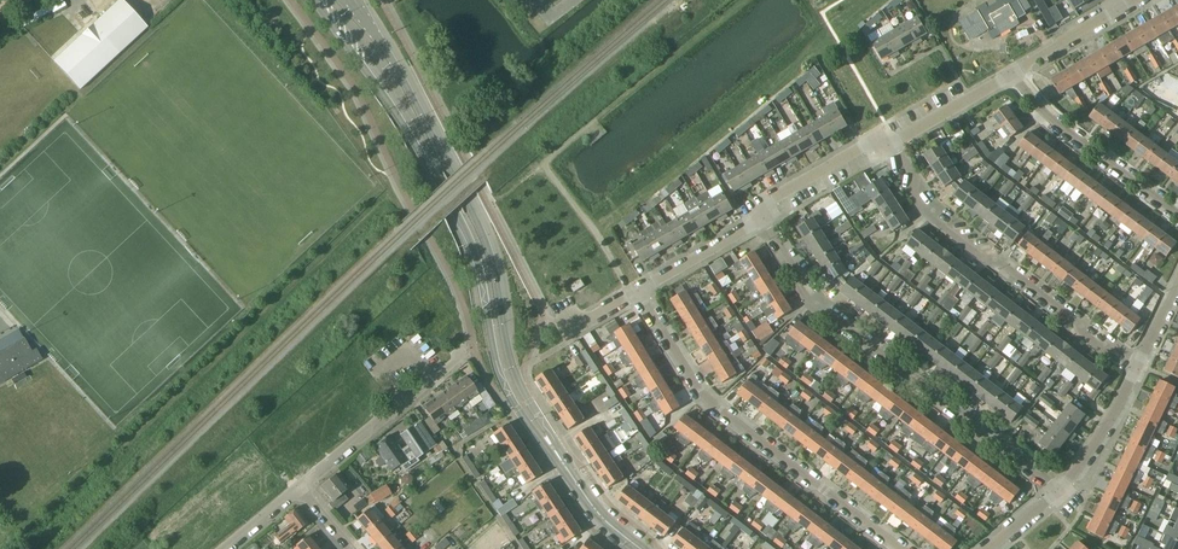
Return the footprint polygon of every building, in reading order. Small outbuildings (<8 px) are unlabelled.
[(959,22),(970,40),(988,29),(988,28),(994,24),(1001,35),(1019,24),(1016,19),(1025,14),(1017,1),(1020,0),(996,0),(998,3),(989,8),(986,3),(976,9),(977,11),(959,22)] [(1042,0),(1040,0),(1035,3),(1042,14),(1048,10),(1042,0)] [(1074,10),(1092,0),(1068,0),(1074,10)] [(94,24),(54,61),(81,90),(121,53),(119,51),(121,50),(121,49),(147,31),(126,1),(103,17),(99,20),(117,44),(114,46),(94,24)] [(886,8),(890,12),(896,6),(893,1),(886,8)] [(1161,16),(1170,31),(1177,26),(1177,17),(1173,9),(1161,16)] [(1049,27),(1056,23),(1048,10),(1042,14),(1049,27)] [(878,14),(873,18),(876,23),(882,18),(878,14)] [(1161,16),(1149,23),(1158,38),(1161,44),(1163,46),(1175,39),(1174,37),(1170,31),(1161,16)] [(918,17),(906,24),(918,44),(922,41),(921,38),(928,34),(918,17)] [(866,24),(870,29),(876,23),(873,18),(866,24)] [(1149,23),(1137,30),(1145,45),(1158,38),(1149,23)] [(895,30),(905,47),(912,43),(913,46),(918,44),(906,24),(895,30)] [(895,30),(884,37),(895,57),(900,54),(898,51),(905,47),(895,30)] [(1137,30),(1125,37),(1133,52),(1145,45),(1137,30)] [(889,56),(891,59),(895,57),(884,37),(872,44),(882,60),(889,56)] [(1125,37),(1112,44),(1121,59),(1133,52),(1125,37)] [(1112,44),(1100,51),(1109,66),(1121,59),(1112,44)] [(1100,51),(1088,58),(1097,73),(1109,66),(1100,51)] [(1154,53),(1149,56),(1152,63),(1158,59),(1154,53)] [(1088,58),(1076,65),(1084,80),(1097,73),(1088,58)] [(1158,59),(1152,63),(1156,70),(1162,66),(1158,59)] [(1076,65),(1064,72),(1072,87),(1084,80),(1076,65)] [(1124,71),(1128,77),(1134,74),(1130,67),(1124,71)] [(813,76),(809,72),(803,77),(807,82),(813,76)] [(1064,72),(1051,80),(1060,95),(1066,91),(1072,100),(1077,97),(1072,87),(1064,72)] [(1132,84),(1132,83),(1137,87),(1140,85),(1137,81),(1138,80),(1134,74),(1128,77),(1132,84)] [(796,83),(800,87),(807,82),(803,77),(796,83)] [(1099,85),(1103,92),(1109,88),(1106,81),(1099,85)] [(1134,90),(1128,85),(1121,89),(1127,97),(1134,90)] [(792,93),(789,88),(783,93),(786,98),(792,93)] [(1113,94),(1109,88),(1103,92),(1107,98),(1113,94)] [(1133,95),(1139,100),(1143,95),(1136,90),(1133,95)] [(776,99),(779,104),(786,98),(783,93),(776,99)] [(1146,98),(1143,95),(1139,100),(1133,107),(1136,110),(1146,98)] [(1075,99),(1079,105),(1085,102),(1081,96),(1075,99)] [(1144,103),(1150,108),(1152,107),(1154,103),(1148,98),(1144,103)] [(1079,105),(1083,112),(1089,108),(1085,102),(1079,105)] [(1099,104),(1089,118),(1101,127),(1111,113),(1099,104)] [(768,105),(763,110),(766,115),(772,110),(768,105)] [(1007,106),(993,116),(1002,127),(1015,117),(1007,106)] [(1147,113),(1151,116),(1156,110),(1152,107),(1150,108),(1147,113)] [(838,109),(826,116),(838,136),(843,133),(841,130),(848,126),(838,109)] [(763,110),(755,117),(759,121),(766,115),(763,110)] [(1122,121),(1111,113),(1101,127),(1112,135),(1122,121)] [(838,136),(826,116),(815,123),(825,140),(832,136),(834,139),(838,136)] [(1010,138),(1023,128),(1015,117),(1002,127),(1010,138)] [(1137,126),(1142,130),(1146,124),(1141,120),(1137,126)] [(1170,120),(1166,126),(1170,129),(1174,123),(1170,120)] [(1122,121),(1112,135),(1123,144),(1134,130),(1122,121)] [(748,122),(742,127),(745,132),(752,127),(748,122)] [(950,126),(961,144),(968,140),(957,122),(950,126)] [(825,140),(815,123),(804,129),(815,149),(820,146),(818,143),(825,140)] [(977,140),(993,129),(989,124),(982,129),(979,124),(970,131),(977,140)] [(735,133),(738,138),(745,132),(742,127),(735,133)] [(804,129),(793,136),(802,153),(809,149),(811,152),(815,149),(804,129)] [(1145,138),(1134,130),(1123,144),(1135,152),(1145,138)] [(1029,133),(1019,146),(1031,155),(1041,142),(1029,133)] [(735,141),(731,136),(722,144),(725,149),(735,141)] [(793,136),(781,142),(793,162),(797,160),(796,157),(802,153),(793,136)] [(759,138),(752,142),(759,153),(765,149),(759,138)] [(928,153),(923,156),(930,165),(947,155),(955,150),(950,142),(948,142),(946,138),(939,142),(940,145),(933,149),(931,146),(926,149),(928,153)] [(1145,138),(1135,152),(1146,161),(1156,147),(1145,138)] [(978,144),(982,151),(987,148),(982,141),(978,144)] [(793,162),(781,142),(770,149),(780,166),(787,162),(788,165),(793,162)] [(1041,142),(1031,155),(1042,163),(1052,150),(1041,142)] [(715,150),(719,154),(725,149),(722,144),(715,150)] [(1156,147),(1146,161),(1157,169),(1168,155),(1156,147)] [(979,154),(975,148),(969,152),(973,158),(979,154)] [(770,149),(759,155),(770,175),(775,173),(773,170),(780,166),(770,149)] [(1046,166),(1040,173),(1047,179),(1053,172),(1063,159),(1052,150),(1042,163),(1046,166)] [(963,157),(966,162),(973,158),(969,152),(963,157)] [(770,175),(759,155),(748,162),(757,179),(764,175),(766,178),(770,175)] [(947,155),(930,165),(926,169),(928,173),(933,171),(937,177),(954,166),(947,155)] [(1168,155),(1157,169),(1169,177),(1177,165),(1177,163),(1168,155)] [(1063,159),(1053,172),(1065,180),(1075,167),(1063,159)] [(757,179),(748,162),(736,168),(748,188),(752,186),(750,183),(757,179)] [(693,169),(696,172),(697,173),(703,168),(700,164),(693,169)] [(995,169),(990,165),(986,171),(991,175),(995,169)] [(1008,174),(1014,178),(1017,173),(1011,169),(1006,165),(1002,169),(1008,174)] [(1169,177),(1177,184),(1177,165),(1169,177)] [(954,166),(937,177),(945,188),(950,185),(953,188),(957,184),(954,182),(960,178),(961,177),(954,166)] [(1075,167),(1065,180),(1075,188),(1076,188),(1085,175),(1075,167)] [(725,175),(734,192),(742,188),(743,191),(748,188),(736,168),(725,175)] [(687,174),(690,178),(697,173),(696,172),(693,169),(687,174)] [(1014,178),(1019,182),(1024,174),(1019,170),(1017,173),(1014,178)] [(986,171),(980,177),(985,181),(991,175),(986,171)] [(866,204),(872,199),(888,189),(881,178),(872,184),(866,174),(854,182),(861,192),(864,196),(858,200),(860,204),(862,207),(866,204)] [(1076,188),(1075,188),(1087,197),(1097,184),(1085,175),(1076,188)] [(673,185),(676,189),(676,190),(683,184),(679,180),(673,185)] [(1015,184),(1009,180),(1005,186),(1010,190),(1015,184)] [(956,191),(953,196),(963,204),(975,189),(965,181),(964,182),(960,187),(957,184),(953,188),(956,191)] [(1044,194),(1041,199),(1047,204),(1050,199),(1059,188),(1054,184),(1046,195),(1044,194)] [(1097,184),(1087,197),(1099,206),(1109,193),(1097,184)] [(666,191),(670,195),(676,190),(676,189),(673,185),(666,191)] [(847,212),(854,208),(856,207),(851,199),(850,198),(848,195),(842,186),(839,188),(834,190),(847,212)] [(1005,186),(1000,192),(1005,197),(1010,190),(1005,186)] [(1030,191),(1037,196),(1040,191),(1033,187),(1030,191)] [(888,189),(872,199),(879,210),(900,197),(897,193),(893,196),(888,189)] [(975,189),(963,204),(969,209),(966,214),(969,216),(985,197),(975,189)] [(724,193),(712,199),(723,219),(728,217),(726,214),(733,210),(724,193)] [(1109,193),(1099,206),(1110,214),(1120,201),(1109,193)] [(1035,200),(1030,196),(1025,201),(1031,206),(1035,200)] [(662,201),(659,197),(652,202),(655,206),(656,206),(662,201)] [(902,211),(898,204),(902,200),(900,197),(879,210),(886,221),(902,211)] [(985,197),(969,216),(973,219),(977,215),(983,220),(995,205),(985,197)] [(723,219),(712,199),(701,206),(710,223),(717,219),(719,222),(723,219)] [(1057,204),(1050,199),(1047,204),(1053,209),(1057,204)] [(1025,201),(1020,208),(1026,212),(1031,206),(1025,201)] [(1120,201),(1110,214),(1121,223),(1131,210),(1120,201)] [(646,207),(649,212),(656,206),(655,206),(652,202),(646,207)] [(860,204),(854,208),(857,214),(864,209),(862,207),(860,204)] [(995,205),(983,220),(989,225),(986,229),(990,232),(1005,213),(995,205)] [(704,227),(710,223),(701,206),(689,212),(701,232),(706,230),(704,227)] [(1064,207),(1059,213),(1066,219),(1066,218),(1071,213),(1064,207)] [(847,212),(851,218),(857,214),(854,208),(847,212)] [(640,215),(636,210),(630,215),(633,220),(640,215)] [(1131,210),(1121,223),(1132,231),(1143,218),(1131,210)] [(810,217),(809,218),(811,220),(813,218),(815,220),(815,221),(822,216),(819,211),(810,217)] [(902,211),(886,221),(893,232),(899,228),(902,231),(907,228),(905,224),(909,221),(902,211)] [(689,212),(678,219),(688,236),(695,232),(697,235),(701,232),(689,212)] [(1005,213),(990,232),(993,234),(997,231),(1003,236),(1015,221),(1005,213)] [(1046,221),(1052,226),(1054,222),(1055,223),(1058,218),(1052,213),(1046,221)] [(623,221),(627,225),(633,220),(630,215),(623,221)] [(1075,226),(1079,221),(1072,216),(1069,221),(1075,226)] [(820,228),(815,221),(815,220),(813,218),(811,220),(807,222),(805,219),(799,222),(802,226),(797,229),(804,239),(820,228)] [(1061,227),(1065,222),(1058,218),(1055,223),(1061,227)] [(1143,218),(1132,231),(1144,240),(1154,227),(1143,218)] [(688,236),(678,219),(667,225),(678,245),(683,243),(681,240),(688,236)] [(1015,221),(1003,236),(1009,240),(1006,245),(1010,248),(1013,244),(1025,229),(1015,221)] [(1106,232),(1110,226),(1105,221),(1100,228),(1106,232)] [(849,222),(842,226),(846,231),(852,227),(849,222)] [(667,225),(656,232),(665,249),(672,245),(674,248),(678,245),(667,225)] [(871,235),(878,231),(874,225),(867,229),(871,235)] [(842,226),(836,230),(839,235),(846,231),(842,226)] [(1154,227),(1144,240),(1155,248),(1165,235),(1154,227)] [(820,228),(804,239),(808,245),(804,249),(806,252),(827,239),(820,228)] [(861,233),(865,239),(871,235),(867,229),(861,233)] [(1091,238),(1095,234),(1096,232),(1092,229),(1087,235),(1091,238)] [(647,230),(641,233),(644,238),(656,258),(660,256),(659,253),(665,249),(656,232),(650,235),(647,230)] [(910,239),(906,245),(916,253),(927,238),(917,230),(914,234),(911,232),(907,237),(910,239)] [(1029,255),(1040,264),(1051,251),(1051,250),(1052,249),(1046,244),(1053,234),(1048,230),(1039,242),(1040,242),(1029,255)] [(927,238),(916,253),(926,261),(938,246),(931,241),(934,236),(930,233),(927,238)] [(1028,233),(1018,246),(1029,255),(1040,242),(1039,242),(1028,233)] [(1079,237),(1075,233),(1070,240),(1075,243),(1076,242),(1079,237)] [(1095,234),(1091,238),(1098,243),(1101,238),(1095,234)] [(1081,235),(1076,242),(1080,245),(1085,238),(1081,235)] [(1165,235),(1155,248),(1167,257),(1177,244),(1165,235)] [(640,257),(642,262),(650,258),(651,261),(656,258),(644,238),(633,245),(631,242),(625,246),(633,261),(640,257)] [(827,239),(806,252),(808,256),(813,253),(818,260),(834,250),(827,239)] [(1109,241),(1104,247),(1108,251),(1113,244),(1109,241)] [(863,243),(856,247),(859,253),(866,248),(863,243)] [(938,246),(926,261),(936,269),(951,249),(948,247),(944,251),(938,246)] [(856,247),(849,251),(853,257),(859,253),(856,247)] [(1093,255),(1098,258),(1103,252),(1098,248),(1093,255)] [(951,249),(936,269),(938,271),(946,276),(958,261),(951,257),(954,252),(951,249)] [(1119,259),(1124,253),(1119,249),(1114,255),(1119,259)] [(834,250),(818,260),(822,266),(818,270),(820,274),(825,271),(841,260),(834,250)] [(736,270),(737,269),(744,267),(748,273),(762,263),(755,251),(733,265),(736,270)] [(1040,264),(1052,273),(1062,259),(1051,251),(1040,264)] [(1109,257),(1103,252),(1100,256),(1106,261),(1109,257)] [(1062,259),(1052,273),(1063,281),(1073,268),(1062,259)] [(841,260),(825,271),(832,282),(837,278),(840,282),(843,279),(840,276),(848,271),(841,260)] [(907,260),(903,266),(908,270),(912,264),(910,262),(907,260)] [(882,265),(877,261),(873,267),(878,271),(882,265)] [(958,261),(946,276),(948,278),(956,284),(971,265),(968,262),(964,266),(958,261)] [(751,277),(745,284),(748,289),(770,275),(762,263),(748,273),(751,277)] [(1134,263),(1130,268),(1136,273),(1140,268),(1134,263)] [(971,265),(956,284),(961,288),(966,292),(978,277),(971,272),(974,267),(971,265)] [(1120,265),(1116,270),(1122,274),(1126,270),(1120,265)] [(903,266),(897,272),(903,276),(908,270),(903,266)] [(873,267),(868,273),(873,277),(878,271),(873,267)] [(1063,281),(1074,290),(1084,277),(1073,268),(1063,281)] [(1148,270),(1146,273),(1140,268),(1136,273),(1142,277),(1143,277),(1152,284),(1157,278),(1148,270)] [(1129,279),(1133,275),(1126,270),(1123,274),(1129,279)] [(723,272),(716,276),(719,281),(724,288),(732,282),(728,275),(726,277),(725,276),(723,272)] [(777,287),(770,275),(748,289),(751,293),(759,290),(763,296),(777,287)] [(927,275),(922,281),(928,285),(932,279),(927,275)] [(844,286),(839,292),(850,300),(862,284),(852,276),(846,283),(843,279),(840,282),(844,286)] [(903,280),(897,276),(892,283),(898,287),(903,280)] [(978,277),(966,292),(976,300),(991,280),(987,278),(984,282),(978,277)] [(1074,290),(1085,299),(1096,285),(1084,277),(1074,290)] [(1143,283),(1137,278),(1133,283),(1139,287),(1143,283)] [(585,286),(581,280),(570,287),(574,293),(585,286)] [(991,280),(976,300),(986,308),(998,292),(992,288),(991,287),(994,283),(991,280)] [(917,287),(922,292),(928,285),(922,281),(917,287)] [(714,284),(708,288),(711,292),(718,288),(716,283),(714,284)] [(892,283),(888,289),(893,293),(898,287),(892,283)] [(862,284),(850,300),(857,305),(854,309),(857,311),(872,292),(862,284)] [(1096,285),(1085,299),(1096,307),(1107,294),(1096,285)] [(1154,292),(1148,286),(1138,300),(1144,304),(1154,292)] [(765,302),(760,307),(763,312),(784,298),(777,287),(763,296),(766,301),(765,302)] [(718,288),(711,292),(714,296),(721,292),(718,288)] [(949,298),(952,294),(949,292),(947,290),(942,296),(947,300),(949,298)] [(685,291),(671,300),(679,312),(700,299),(698,294),(689,296),(685,291)] [(735,291),(728,296),(731,300),(738,295),(735,291)] [(923,295),(917,291),(913,297),(918,301),(923,295)] [(872,292),(857,311),(861,314),(864,311),(870,315),(882,299),(872,292)] [(998,292),(986,308),(996,315),(1011,296),(1007,293),(1004,297),(998,292)] [(1118,303),(1107,294),(1096,307),(1108,316),(1118,303)] [(734,304),(741,300),(738,295),(731,300),(734,304)] [(937,302),(942,306),(947,300),(942,296),(937,302)] [(1011,296),(996,315),(1006,323),(1018,308),(1013,304),(1011,303),(1014,298),(1011,296)] [(913,297),(908,304),(913,308),(918,301),(913,297)] [(792,310),(784,298),(763,312),(764,312),(768,318),(774,314),(778,319),(792,310)] [(942,306),(950,312),(953,308),(957,304),(949,298),(947,300),(942,306)] [(700,299),(679,312),(686,324),(700,315),(697,310),(703,304),(700,299)] [(882,299),(870,315),(877,320),(874,325),(877,327),(892,307),(882,299)] [(1129,312),(1118,303),(1108,316),(1119,325),(1129,312)] [(968,316),(972,310),(967,306),(962,312),(968,316)] [(731,307),(723,311),(726,315),(733,311),(731,307)] [(892,307),(877,327),(881,330),(884,326),(890,331),(902,315),(892,307)] [(943,311),(937,307),(933,313),(938,317),(943,311)] [(1018,308),(1006,323),(1016,331),(1028,316),(1031,311),(1027,309),(1023,312),(1018,308)] [(736,315),(733,311),(726,315),(729,320),(736,315)] [(957,318),(963,322),(968,316),(962,312),(957,318)] [(1130,334),(1141,321),(1129,312),(1119,325),(1130,334)] [(933,313),(928,319),(933,323),(938,317),(933,313)] [(686,324),(693,336),(715,322),(713,318),(704,320),(700,315),(686,324)] [(751,315),(744,319),(747,324),(754,319),(751,315)] [(902,315),(890,331),(897,336),(894,340),(897,342),(912,322),(902,315)] [(1028,316),(1016,331),(1026,339),(1038,324),(1028,316)] [(614,333),(621,329),(616,321),(605,327),(611,336),(614,333)] [(988,331),(992,325),(987,321),(982,327),(988,331)] [(718,327),(715,322),(693,336),(701,347),(715,339),(712,334),(718,327)] [(759,341),(773,332),(767,322),(753,331),(759,341)] [(788,335),(786,339),(786,344),(790,346),(794,350),(810,330),(799,322),(788,335)] [(912,322),(897,342),(901,345),(904,342),(910,346),(922,330),(912,322)] [(963,326),(957,322),(953,328),(958,332),(963,326)] [(614,333),(608,338),(610,343),(618,340),(622,345),(637,336),(629,324),(614,333)] [(1038,324),(1026,339),(1035,346),(1036,346),(1048,331),(1047,331),(1038,324)] [(1027,351),(1023,356),(1029,360),(1032,356),(1035,358),(1040,350),(1046,354),(1058,339),(1055,337),(1051,334),(1054,329),(1050,326),(1047,331),(1048,331),(1036,346),(1035,346),(1029,353),(1027,351)] [(977,333),(983,337),(988,331),(982,327),(977,333)] [(953,328),(948,335),(953,339),(958,332),(953,328)] [(745,330),(738,334),(741,339),(748,334),(745,330)] [(810,330),(794,350),(799,354),(806,348),(811,352),(821,339),(810,330)] [(922,330),(910,346),(917,351),(914,355),(917,357),(932,338),(922,330)] [(751,338),(748,334),(741,339),(744,343),(751,338)] [(625,351),(620,357),(622,361),(644,348),(637,336),(622,345),(625,351)] [(1009,344),(1012,340),(1007,336),(1002,342),(1008,346),(1009,344)] [(983,342),(977,337),(973,343),(978,348),(983,342)] [(770,355),(779,343),(773,338),(763,349),(770,355)] [(932,338),(917,357),(921,360),(924,357),(930,361),(942,346),(932,338)] [(715,339),(701,347),(708,359),(730,346),(727,341),(718,344),(715,339)] [(821,339),(811,352),(816,356),(813,365),(817,367),(832,347),(821,339)] [(1058,339),(1046,354),(1056,362),(1071,343),(1067,339),(1063,343),(1058,339)] [(36,351),(33,352),(25,340),(8,350),(5,346),(1,348),(3,353),(0,355),(0,385),(42,360),(36,351)] [(742,347),(745,352),(755,346),(752,341),(742,347)] [(997,348),(1003,352),(1008,346),(1002,342),(997,348)] [(973,343),(968,350),(973,354),(978,348),(973,343)] [(1071,343),(1056,362),(1066,370),(1078,355),(1076,353),(1071,349),(1074,345),(1071,343)] [(601,349),(597,344),(591,348),(594,353),(601,349)] [(1017,351),(1009,344),(1008,346),(1003,352),(1011,358),(1017,351)] [(755,345),(755,346),(745,352),(743,354),(746,359),(752,355),(759,351),(755,345)] [(730,346),(708,359),(716,371),(730,362),(734,360),(736,358),(743,354),(745,352),(742,347),(740,348),(740,349),(734,352),(733,351),(730,346)] [(942,346),(930,361),(936,366),(934,371),(937,373),(952,353),(942,346)] [(832,347),(817,367),(821,371),(828,365),(833,369),(843,356),(832,347)] [(644,348),(622,361),(625,366),(633,364),(636,369),(651,360),(644,348)] [(580,368),(587,363),(592,360),(586,350),(573,358),(580,368)] [(759,351),(752,355),(755,360),(762,356),(759,351)] [(1022,355),(1017,351),(1011,358),(1016,362),(1022,355)] [(952,353),(937,373),(941,376),(944,372),(950,377),(962,361),(952,353)] [(1002,357),(997,353),(993,359),(998,363),(1002,357)] [(1078,355),(1066,370),(1076,378),(1091,358),(1087,355),(1083,359),(1078,355)] [(779,362),(778,363),(782,366),(787,359),(784,356),(779,362)] [(843,356),(833,369),(838,373),(835,381),(839,384),(854,364),(843,356)] [(1029,360),(1023,356),(1017,363),(1023,368),(1029,360)] [(760,364),(765,368),(770,362),(765,358),(760,364)] [(1091,358),(1076,378),(1086,385),(1098,370),(1097,369),(1091,365),(1094,360),(1091,358)] [(1164,372),(1177,378),(1177,362),(1170,358),(1164,372)] [(787,369),(792,362),(787,359),(782,366),(787,369)] [(993,359),(988,365),(993,369),(998,363),(993,359)] [(595,374),(599,370),(592,360),(587,363),(595,374)] [(640,375),(635,381),(637,385),(658,372),(651,360),(636,369),(640,375)] [(962,361),(950,377),(956,382),(954,386),(957,388),(972,369),(962,361)] [(730,362),(716,371),(723,383),(737,374),(745,370),(742,365),(741,365),(733,368),(730,362)] [(603,368),(605,371),(613,367),(610,363),(603,368)] [(854,364),(839,384),(844,387),(850,382),(855,386),(865,372),(854,364)] [(609,376),(616,371),(613,367),(605,371),(609,376)] [(1052,371),(1047,367),(1043,372),(1048,376),(1052,371)] [(1023,372),(1017,368),(1012,374),(1018,379),(1023,372)] [(536,379),(545,392),(563,380),(561,376),(557,379),(551,369),(536,379)] [(972,369),(957,388),(961,391),(964,388),(970,392),(982,376),(972,369)] [(1098,370),(1086,385),(1093,391),(1088,397),(1094,401),(1101,391),(1099,389),(1101,387),(1104,390),(1108,385),(1104,382),(1108,378),(1098,370)] [(658,372),(637,385),(640,390),(648,388),(650,392),(665,383),(658,372)] [(784,372),(778,379),(782,382),(787,375),(784,372)] [(865,372),(855,386),(860,390),(857,398),(861,401),(876,381),(865,372)] [(1037,379),(1050,389),(1053,385),(1046,379),(1048,376),(1043,372),(1037,379)] [(801,379),(801,380),(805,383),(810,376),(806,373),(805,375),(801,379)] [(748,380),(737,394),(749,403),(759,389),(755,386),(758,378),(753,374),(748,381),(748,380)] [(1012,374),(1008,381),(1013,384),(1018,379),(1012,374)] [(598,378),(604,388),(609,385),(602,375),(598,378)] [(787,385),(792,379),(787,375),(782,382),(787,385)] [(466,376),(455,384),(467,401),(478,393),(483,400),(489,396),(479,382),(474,386),(466,376)] [(810,376),(805,383),(809,386),(814,379),(810,376)] [(982,376),(970,392),(977,397),(974,401),(977,404),(992,384),(982,376)] [(624,384),(621,379),(614,383),(617,389),(624,384)] [(563,380),(545,392),(553,405),(568,395),(563,387),(566,384),(563,380)] [(876,381),(861,401),(866,404),(872,399),(877,402),(887,389),(876,381)] [(1073,385),(1068,381),(1064,386),(1069,391),(1073,385)] [(1160,381),(1153,394),(1177,405),(1177,403),(1177,398),(1176,398),(1177,395),(1173,393),(1175,388),(1160,381)] [(654,399),(649,404),(651,408),(673,395),(665,383),(650,392),(654,399)] [(444,391),(457,409),(467,401),(455,384),(444,391)] [(992,384),(977,404),(981,407),(984,403),(990,407),(1002,392),(992,384)] [(616,395),(609,385),(604,388),(611,398),(603,403),(607,410),(619,402),(615,396),(616,395)] [(618,391),(621,394),(628,390),(626,386),(618,391)] [(1064,386),(1062,389),(1059,393),(1059,394),(1064,397),(1069,391),(1064,386)] [(759,389),(749,403),(760,411),(775,391),(771,388),(765,393),(759,389)] [(806,389),(800,396),(804,398),(810,392),(806,389)] [(887,389),(877,402),(882,407),(879,415),(883,417),(898,398),(887,389)] [(624,399),(632,395),(628,390),(621,394),(624,399)] [(823,397),(827,400),(832,393),(828,390),(823,397)] [(434,399),(446,416),(457,409),(444,391),(434,399)] [(775,391),(760,411),(771,419),(781,406),(777,402),(780,394),(775,391)] [(814,395),(810,392),(804,398),(809,402),(814,395)] [(1002,392),(990,407),(997,413),(994,417),(998,420),(1001,416),(1000,415),(1012,399),(1002,392)] [(831,403),(836,396),(832,393),(827,400),(831,403)] [(1043,394),(1039,399),(1044,403),(1045,404),(1049,399),(1048,399),(1043,394)] [(1177,405),(1153,394),(1147,406),(1163,414),(1166,407),(1175,409),(1177,405)] [(553,405),(561,417),(579,405),(577,402),(574,404),(568,395),(553,405)] [(673,395),(651,408),(651,409),(654,414),(662,411),(665,416),(680,407),(673,395)] [(898,398),(883,417),(888,421),(894,416),(899,419),(909,406),(898,398)] [(434,399),(423,407),(435,424),(446,416),(434,399)] [(1012,399),(1000,415),(1001,416),(1010,423),(1013,419),(1017,421),(1021,416),(1019,415),(1029,403),(1027,401),(1025,400),(1021,406),(1012,399)] [(1049,399),(1045,404),(1051,409),(1055,404),(1049,399)] [(620,412),(627,422),(632,419),(625,408),(624,409),(619,403),(619,402),(607,410),(612,417),(620,412)] [(1082,419),(1086,422),(1089,418),(1085,415),(1069,403),(1061,413),(1077,425),(1082,419)] [(570,430),(585,420),(579,411),(582,409),(579,405),(561,417),(570,430)] [(781,406),(771,419),(782,428),(797,408),(793,405),(787,410),(781,406)] [(828,406),(823,413),(826,415),(832,409),(828,406)] [(909,406),(899,419),(904,424),(901,431),(905,434),(920,414),(909,406)] [(1160,419),(1163,414),(1147,406),(1141,419),(1165,430),(1167,424),(1160,419)] [(845,414),(848,417),(854,410),(850,407),(845,414)] [(797,408),(782,428),(793,436),(803,423),(799,419),(802,411),(797,408)] [(634,414),(636,417),(637,418),(644,413),(641,409),(634,414)] [(831,419),(836,412),(832,409),(826,415),(831,419)] [(853,420),(859,413),(854,410),(848,417),(853,420)] [(647,418),(644,413),(637,418),(640,422),(647,418)] [(1061,413),(1054,423),(1074,438),(1076,435),(1073,431),(1077,425),(1061,413)] [(685,414),(675,428),(680,432),(677,441),(681,443),(696,423),(685,414)] [(920,414),(905,434),(910,438),(916,433),(921,436),(931,423),(920,414)] [(1024,429),(1027,423),(1029,424),(1033,418),(1027,414),(1023,419),(1018,427),(1024,429)] [(1036,429),(1037,427),(1040,423),(1033,418),(1029,424),(1036,429)] [(634,432),(638,429),(632,419),(627,422),(634,432)] [(1141,419),(1135,431),(1151,438),(1154,432),(1163,434),(1165,430),(1141,419)] [(436,446),(420,422),(400,434),(408,446),(401,451),(389,435),(374,446),(381,457),(375,462),(380,468),(386,464),(391,470),(399,464),(404,471),(419,461),(417,458),(432,448),(436,455),(440,453),(436,446)] [(803,423),(793,436),(804,445),(819,425),(815,422),(809,427),(803,423)] [(498,442),(495,444),(498,448),(516,436),(507,423),(492,433),(498,442)] [(696,423),(681,443),(685,447),(693,442),(697,445),(707,431),(696,423)] [(854,426),(850,423),(845,429),(849,432),(854,426)] [(921,436),(916,442),(917,443),(923,448),(927,451),(942,431),(931,423),(921,436)] [(1054,423),(1046,434),(1062,446),(1067,439),(1071,442),(1074,438),(1054,423)] [(872,424),(867,431),(870,433),(876,426),(872,424)] [(474,433),(480,429),(478,425),(471,429),(474,433)] [(819,425),(804,445),(815,453),(825,440),(821,436),(824,428),(819,425)] [(440,431),(437,426),(431,431),(434,435),(440,431)] [(854,426),(849,432),(853,435),(858,429),(854,426)] [(881,430),(876,426),(870,433),(875,437),(881,430)] [(1168,431),(1175,435),(1176,434),(1177,430),(1177,429),(1170,426),(1168,431)] [(590,428),(575,438),(584,450),(602,439),(599,435),(596,437),(590,428)] [(471,429),(465,432),(467,437),(474,433),(471,429)] [(707,431),(697,445),(702,449),(699,458),(702,460),(718,440),(707,431)] [(942,431),(927,451),(932,455),(938,449),(943,453),(953,440),(942,431)] [(1135,431),(1129,443),(1153,455),(1155,449),(1148,444),(1151,438),(1135,431)] [(636,436),(644,447),(648,444),(641,433),(636,436)] [(1046,434),(1039,444),(1045,449),(1043,452),(1048,456),(1050,452),(1054,456),(1062,446),(1046,434)] [(500,452),(503,450),(509,458),(524,448),(516,436),(498,448),(500,452)] [(825,440),(815,453),(826,462),(842,441),(838,438),(830,444),(825,440)] [(602,439),(584,450),(592,463),(607,453),(601,445),(605,443),(602,439)] [(872,439),(867,446),(870,449),(876,442),(872,439)] [(718,440),(702,460),(707,464),(714,458),(719,462),(729,448),(718,440)] [(953,440),(943,453),(948,457),(945,465),(949,468),(964,448),(953,440)] [(447,449),(442,441),(436,446),(440,453),(445,450),(447,449)] [(842,441),(826,462),(837,470),(847,457),(843,453),(846,445),(842,442),(842,441)] [(894,441),(889,448),(892,450),(898,443),(894,441)] [(875,453),(880,446),(876,442),(870,449),(875,453)] [(903,447),(898,443),(892,450),(897,454),(903,447)] [(1139,463),(1147,467),(1153,455),(1129,443),(1123,456),(1139,463)] [(655,453),(648,444),(644,447),(651,457),(653,460),(657,456),(655,453)] [(511,469),(514,473),(532,460),(524,448),(509,458),(515,467),(511,469)] [(719,462),(713,469),(721,475),(725,477),(740,457),(729,448),(719,462)] [(964,448),(949,468),(954,472),(960,467),(965,470),(975,456),(964,448)] [(847,457),(837,470),(848,479),(863,458),(853,450),(848,457),(847,457)] [(364,451),(355,458),(361,465),(369,458),(364,451)] [(664,457),(663,458),(667,460),(673,454),(669,451),(664,457)] [(1158,451),(1156,456),(1164,460),(1166,454),(1158,451)] [(607,453),(592,463),(600,475),(618,463),(616,460),(613,462),(607,453)] [(673,454),(667,460),(672,464),(677,457),(673,454)] [(466,455),(462,458),(468,468),(473,465),(466,455)] [(661,468),(661,469),(665,464),(657,456),(653,460),(655,462),(661,468)] [(894,456),(889,463),(893,466),(898,459),(894,456)] [(975,456),(965,470),(971,474),(967,483),(970,485),(986,465),(975,456)] [(1123,456),(1117,468),(1141,480),(1143,474),(1136,469),(1139,463),(1123,456)] [(740,457),(725,477),(730,481),(736,475),(741,479),(751,465),(740,457)] [(863,458),(848,479),(859,487),(869,473),(865,470),(868,462),(863,458)] [(916,458),(911,464),(914,467),(920,460),(916,458)] [(897,469),(903,463),(898,459),(893,466),(897,469)] [(541,473),(532,460),(514,473),(516,476),(520,474),(526,483),(541,473)] [(925,464),(920,460),(914,467),(919,471),(925,464)] [(618,463),(600,475),(608,488),(624,478),(623,477),(617,469),(621,467),(620,466),(618,463)] [(667,466),(665,464),(661,469),(670,476),(674,471),(667,466)] [(475,479),(480,475),(473,465),(468,468),(475,479)] [(751,465),(741,479),(747,483),(743,492),(747,494),(762,474),(751,465)] [(986,465),(970,485),(976,489),(983,484),(987,487),(997,473),(986,465)] [(691,467),(685,474),(689,477),(695,470),(691,467)] [(1111,481),(1127,488),(1129,482),(1139,485),(1141,480),(1117,468),(1111,481)] [(699,474),(695,470),(689,477),(694,481),(699,474)] [(869,473),(859,487),(870,496),(885,475),(882,472),(875,478),(869,473)] [(997,473),(987,487),(992,491),(989,499),(992,502),(1008,482),(997,473)] [(1166,480),(1177,485),(1177,477),(1169,473),(1166,480)] [(332,501),(333,501),(343,493),(348,489),(348,488),(337,474),(321,487),(323,489),(322,492),(324,494),(326,494),(329,496),(332,501)] [(678,474),(674,479),(685,487),(688,483),(678,474)] [(762,474),(747,494),(752,498),(758,492),(763,496),(773,482),(762,474)] [(916,474),(911,480),(915,483),(920,476),(916,474)] [(933,481),(936,484),(942,477),(938,474),(933,481)] [(885,475),(870,496),(881,504),(891,490),(887,487),(890,478),(885,475)] [(919,486),(924,479),(920,476),(915,483),(919,486)] [(1144,481),(1152,485),(1152,484),(1154,479),(1146,476),(1144,481)] [(941,488),(947,481),(942,477),(936,484),(941,488)] [(478,483),(484,493),(489,489),(483,480),(478,483)] [(1163,487),(1177,494),(1177,485),(1166,480),(1163,487)] [(1129,504),(1131,499),(1124,494),(1127,488),(1111,481),(1105,493),(1129,504)] [(546,482),(532,492),(537,501),(534,503),(537,507),(555,495),(546,482)] [(773,482),(763,496),(768,500),(765,508),(769,511),(784,491),(773,482)] [(1008,482),(992,502),(998,506),(1005,501),(1009,504),(1019,490),(1008,482)] [(688,483),(685,487),(691,493),(685,500),(687,502),(694,507),(704,494),(688,483)] [(370,495),(376,504),(392,494),(386,485),(370,495)] [(713,485),(707,491),(711,494),(717,487),(713,485)] [(617,501),(629,510),(643,492),(639,489),(637,493),(628,486),(617,501)] [(716,498),(721,491),(717,487),(711,494),(716,498)] [(497,500),(489,489),(484,493),(492,504),(496,510),(514,498),(510,492),(497,500)] [(891,490),(881,504),(892,513),(908,492),(903,489),(900,493),(897,491),(895,494),(891,490)] [(933,497),(937,500),(942,493),(938,490),(933,497)] [(784,491),(769,511),(774,515),(780,509),(785,513),(795,499),(784,491)] [(960,491),(955,498),(958,501),(964,494),(960,491)] [(629,510),(641,519),(652,505),(644,498),(646,495),(643,492),(629,510)] [(908,492),(892,513),(903,521),(913,507),(909,504),(912,496),(908,492)] [(343,493),(333,501),(332,501),(328,504),(334,511),(348,500),(343,493)] [(941,504),(946,497),(942,493),(937,500),(941,504)] [(1117,507),(1127,510),(1129,504),(1105,493),(1099,505),(1115,513),(1117,507)] [(704,494),(694,507),(700,512),(707,504),(716,511),(720,507),(704,494)] [(969,498),(964,494),(958,501),(963,504),(969,498)] [(537,507),(539,511),(543,508),(548,517),(563,507),(555,495),(537,507)] [(1156,497),(1155,498),(1149,511),(1159,516),(1166,502),(1156,497)] [(496,510),(507,527),(512,524),(505,514),(518,505),(514,498),(496,510)] [(790,517),(787,525),(791,528),(806,508),(795,499),(785,513),(790,517)] [(385,510),(388,514),(400,504),(396,501),(391,504),(391,505),(385,510)] [(735,501),(729,508),(733,511),(739,504),(735,501)] [(1134,501),(1132,506),(1140,510),(1142,504),(1134,501)] [(398,513),(398,512),(403,508),(400,504),(388,514),(391,518),(398,513)] [(743,507),(739,504),(733,511),(738,515),(743,507)] [(660,511),(652,505),(641,519),(652,528),(666,510),(663,508),(660,511)] [(1115,513),(1099,505),(1093,518),(1117,529),(1119,524),(1112,519),(1115,513)] [(368,509),(356,519),(367,531),(384,517),(375,506),(373,506),(369,509),(368,509)] [(913,507),(903,521),(914,529),(930,509),(925,506),(919,511),(913,507)] [(1132,506),(1130,511),(1137,515),(1138,514),(1140,510),(1132,506)] [(553,532),(571,519),(563,507),(548,517),(554,525),(550,527),(553,532)] [(720,507),(716,511),(726,519),(730,514),(720,507)] [(960,507),(955,514),(959,517),(964,510),(960,507)] [(276,535),(282,543),(308,523),(296,508),(284,517),(289,524),(276,535)] [(817,516),(806,508),(791,528),(792,529),(796,532),(802,526),(807,530),(817,516)] [(982,508),(977,515),(980,517),(986,511),(982,508)] [(1177,525),(1177,509),(1175,508),(1169,521),(1177,525)] [(930,509),(914,529),(925,538),(935,524),(931,521),(934,512),(930,509)] [(670,513),(666,510),(652,528),(665,538),(676,523),(667,516),(670,513)] [(963,520),(969,514),(964,510),(959,517),(963,520)] [(985,521),(991,514),(986,511),(980,517),(985,521)] [(1146,517),(1156,522),(1159,516),(1149,511),(1146,517)] [(817,516),(807,530),(812,534),(809,542),(813,545),(828,525),(817,516)] [(384,517),(367,531),(377,544),(389,534),(379,522),(384,518),(384,517)] [(734,518),(730,522),(740,529),(743,525),(734,518)] [(757,518),(752,525),(755,528),(761,521),(757,518)] [(1087,531),(1102,538),(1105,532),(1115,534),(1117,529),(1093,518),(1087,531)] [(565,542),(580,532),(571,519),(553,532),(555,535),(559,533),(565,542)] [(760,532),(761,531),(765,525),(766,525),(762,522),(761,521),(755,528),(760,532)] [(1163,534),(1177,542),(1177,525),(1169,521),(1163,534)] [(673,543),(680,548),(687,548),(698,535),(701,531),(690,522),(684,529),(673,543)] [(935,524),(925,538),(936,546),(952,526),(948,523),(941,528),(935,524)] [(514,537),(519,534),(512,524),(507,527),(514,537)] [(792,529),(791,528),(787,525),(785,524),(778,532),(773,529),(767,536),(769,537),(774,541),(773,542),(777,545),(783,538),(784,539),(792,529)] [(743,525),(740,529),(750,537),(753,533),(753,532),(743,525)] [(763,533),(767,536),(773,529),(774,528),(769,525),(768,526),(763,533)] [(828,525),(813,545),(818,548),(824,543),(829,547),(839,533),(828,525)] [(936,546),(939,548),(952,548),(958,541),(953,538),(956,529),(952,526),(936,546)] [(1122,526),(1120,531),(1128,534),(1130,530),(1122,526)] [(389,534),(377,544),(382,548),(396,548),(405,542),(395,530),(390,535),(389,534)] [(406,535),(409,539),(415,534),(412,530),(406,535)] [(1120,531),(1118,535),(1125,539),(1128,534),(1120,531)] [(829,547),(832,548),(845,548),(850,542),(839,533),(829,547)] [(418,538),(415,534),(409,539),(412,543),(418,538)] [(1163,534),(1159,543),(1165,545),(1163,548),(1177,548),(1177,542),(1163,534)] [(687,548),(706,548),(708,547),(699,541),(702,538),(698,535),(687,548)] [(296,544),(300,548),(317,548),(306,536),(296,544)] [(1140,546),(1140,547),(1144,548),(1160,548),(1154,546),(1155,544),(1138,536),(1134,544),(1140,546)] [(788,541),(784,539),(783,538),(777,545),(782,548),(786,543),(788,541)] [(450,544),(445,539),(434,548),(435,548),(444,548),(450,544)] [(517,542),(522,548),(527,548),(528,548),(525,543),(522,539),(517,542)] [(599,548),(587,539),(579,548),(599,548)] [(1071,548),(1087,548),(1078,541),(1071,548)]
